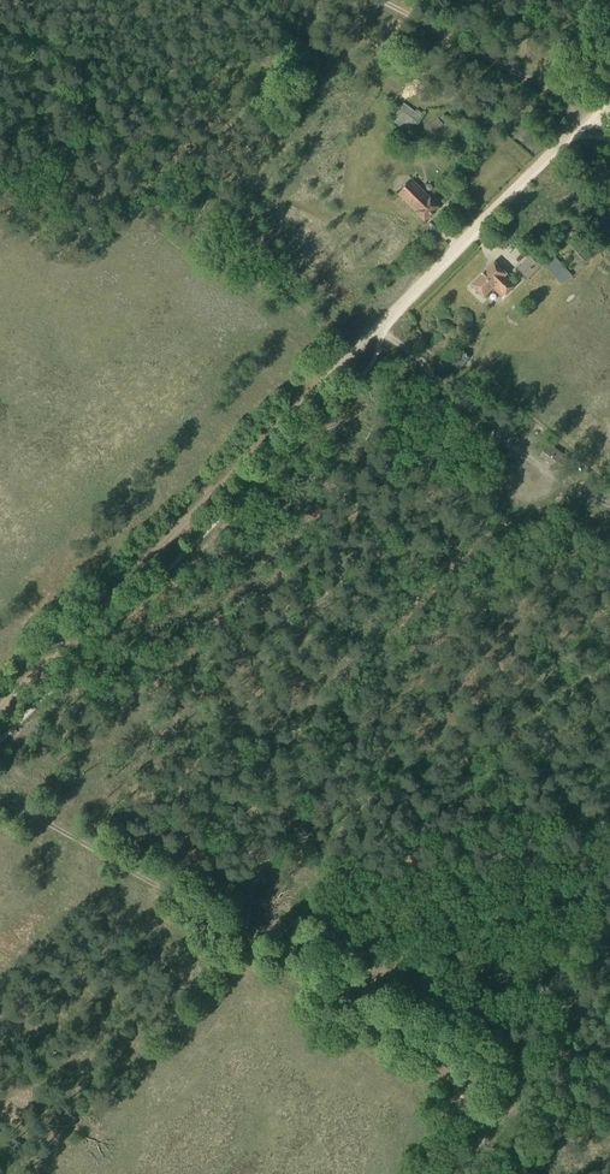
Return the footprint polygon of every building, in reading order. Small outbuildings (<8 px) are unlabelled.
[(422,116),(404,104),(391,122),(410,134),(422,116)] [(410,178),(395,192),(422,220),(437,205),(410,178)] [(567,279),(578,268),(558,247),(547,257),(567,279)] [(517,269),(528,280),(541,267),(530,256),(517,269)] [(517,285),(495,263),(472,285),(484,297),(493,288),(503,299),(517,285)] [(468,357),(460,349),(448,362),(457,369),(468,357)]
